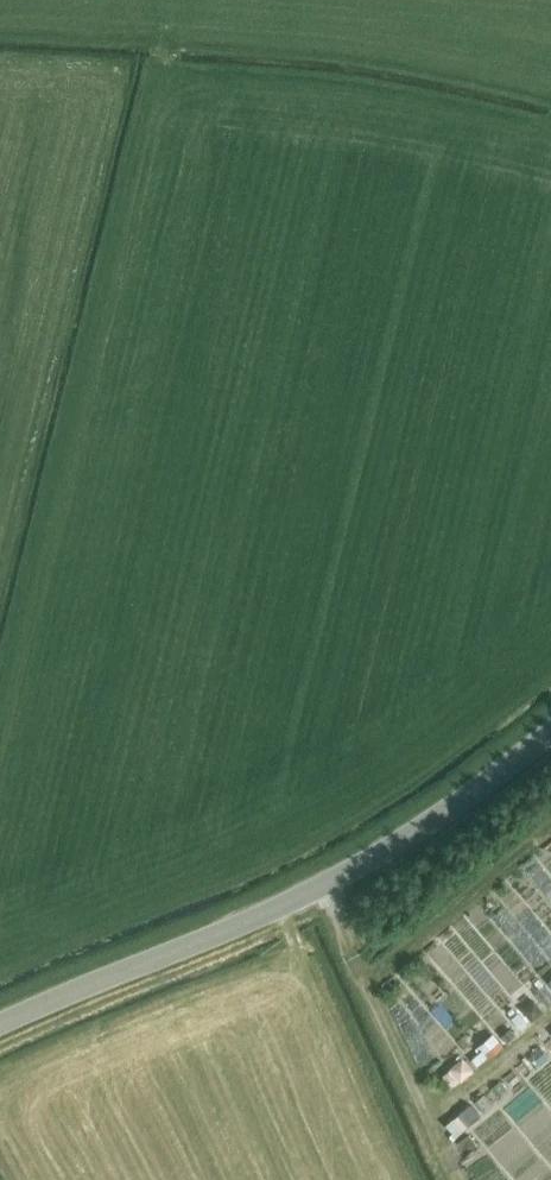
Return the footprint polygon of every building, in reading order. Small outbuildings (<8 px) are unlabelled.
[(504,919),(501,930),(517,934),(524,905),(499,899),(495,916),(504,919)] [(530,1025),(550,1016),(550,998),(546,985),(534,990),(541,1008),(526,1015),(530,1025)] [(464,1063),(483,1070),(491,1045),(472,1038),(464,1063)] [(470,1131),(494,1113),(486,1102),(462,1121),(470,1131)] [(468,1157),(475,1179),(492,1179),(482,1152),(468,1157)]
